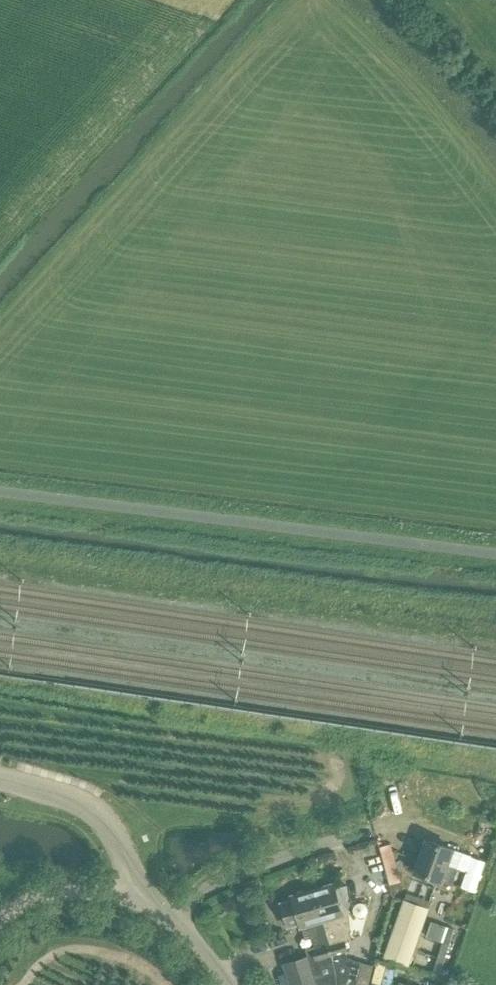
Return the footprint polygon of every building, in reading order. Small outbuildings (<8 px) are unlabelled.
[(427,840),(415,872),(442,882),(442,881),(452,885),(458,869),(448,866),(453,849),(427,840)] [(389,885),(401,882),(391,844),(379,847),(389,885)] [(313,890),(332,957),(337,975),(337,984),(356,984),(362,963),(344,958),(343,954),(345,953),(342,941),(348,939),(341,911),(348,909),(346,886),(336,889),(334,884),(313,890)] [(313,890),(292,896),(293,900),(282,903),(288,927),(300,923),(301,927),(309,925),(315,947),(306,950),(308,957),(284,964),(291,984),(337,984),(337,975),(332,957),(313,890)] [(385,957),(408,964),(427,909),(404,901),(385,957)] [(446,927),(431,922),(427,936),(441,941),(446,927)] [(441,941),(441,942),(443,943),(437,958),(432,973),(439,976),(444,961),(450,945),(455,929),(446,926),(446,927),(441,941)] [(383,984),(384,972),(373,971),(372,984),(389,984),(383,984)]
